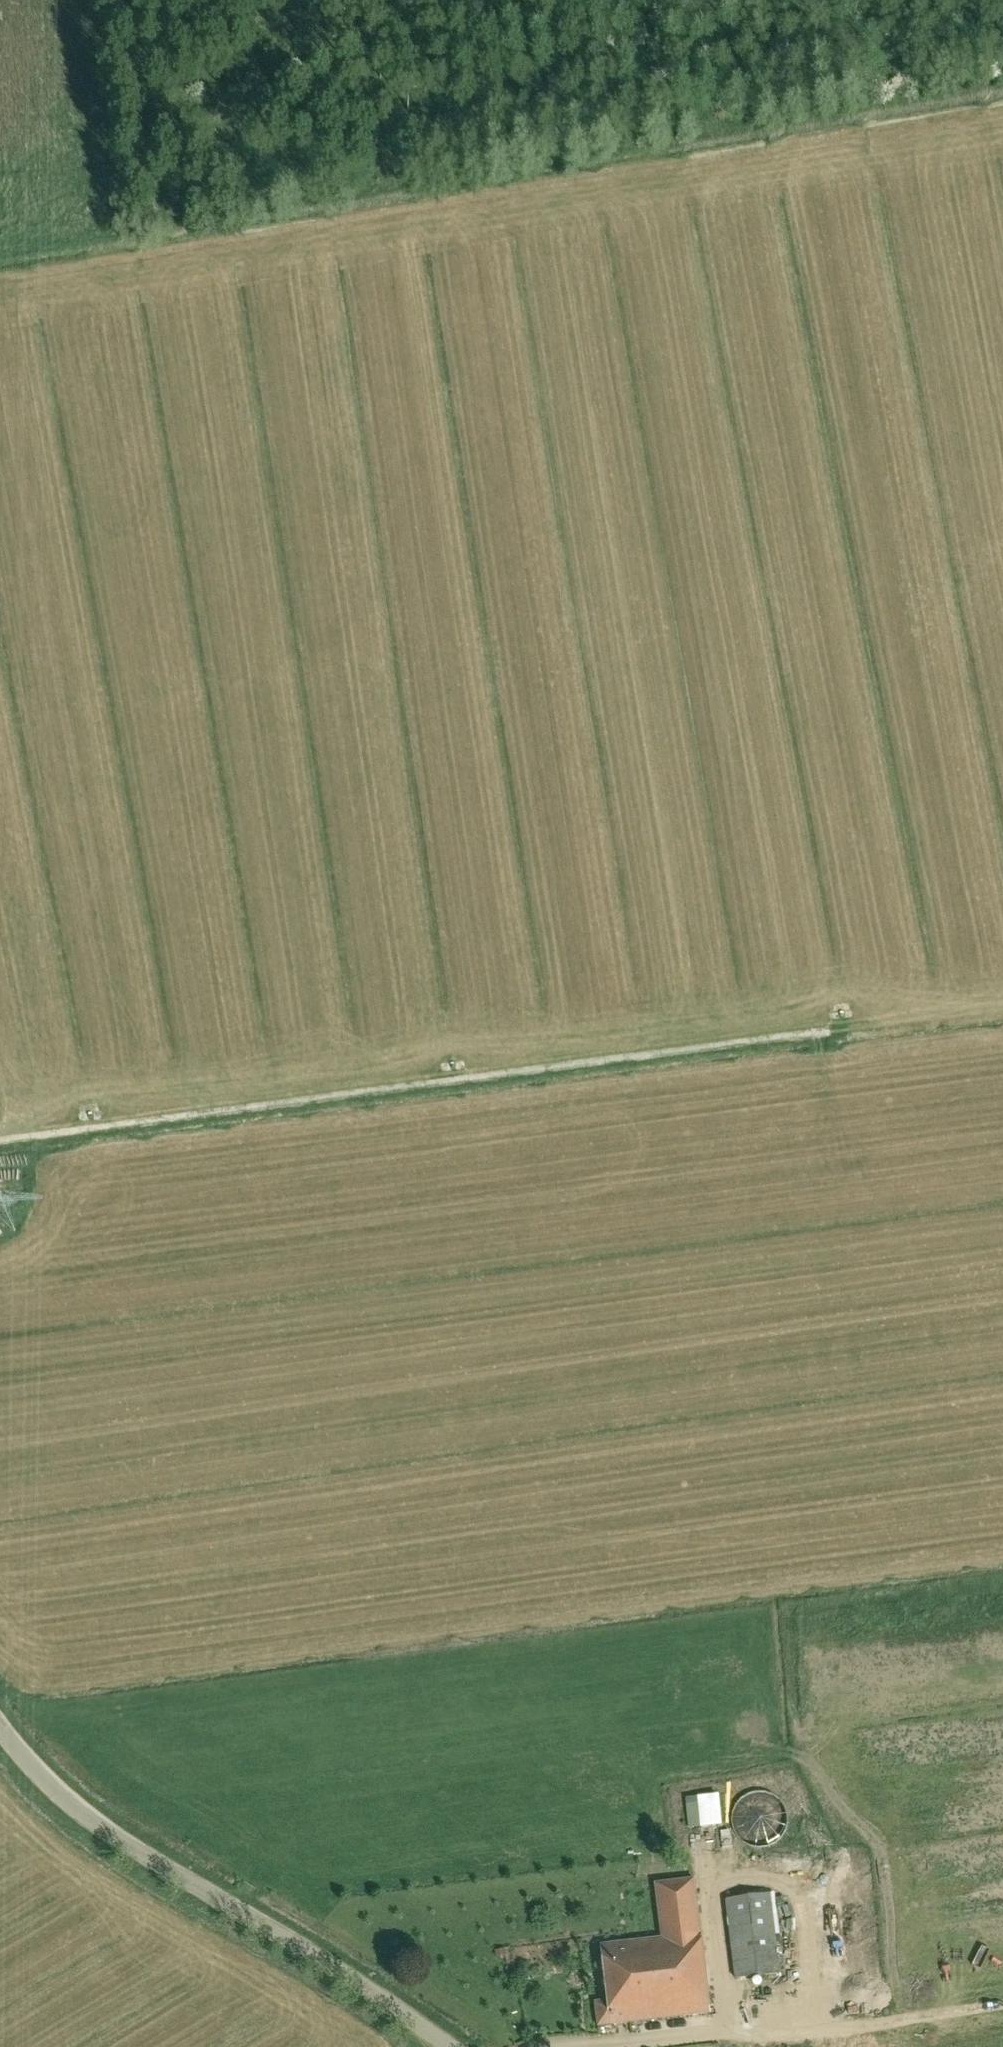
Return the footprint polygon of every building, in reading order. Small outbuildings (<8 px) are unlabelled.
[(750,1846),(759,1848),(769,1846),(777,1842),(784,1835),(787,1826),(787,1816),(784,1807),(778,1799),(770,1794),(761,1792),(751,1793),(743,1798),(736,1805),(733,1814),(732,1824),(735,1833),(742,1841),(750,1846)] [(655,1885),(662,1937),(602,1943),(607,1999),(594,2000),(597,2024),(709,2013),(701,1933),(694,1880),(655,1885)] [(726,1899),(736,1978),(780,1972),(769,1893),(726,1899)] [(505,1955),(507,1955),(506,1948),(496,1950),(497,1957),(505,1955)]
